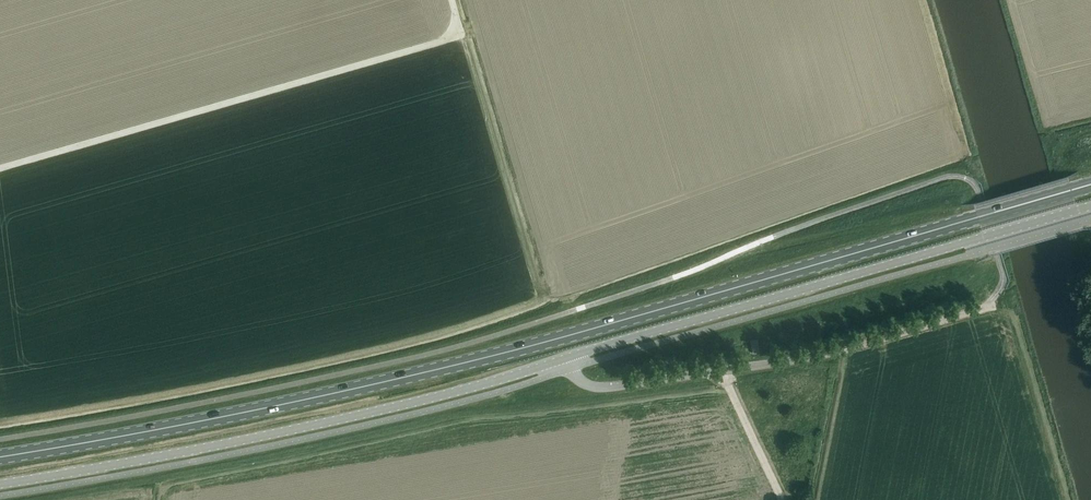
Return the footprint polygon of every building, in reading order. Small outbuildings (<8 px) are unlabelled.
[(750,337),(750,352),(758,352),(758,337),(750,337)]
